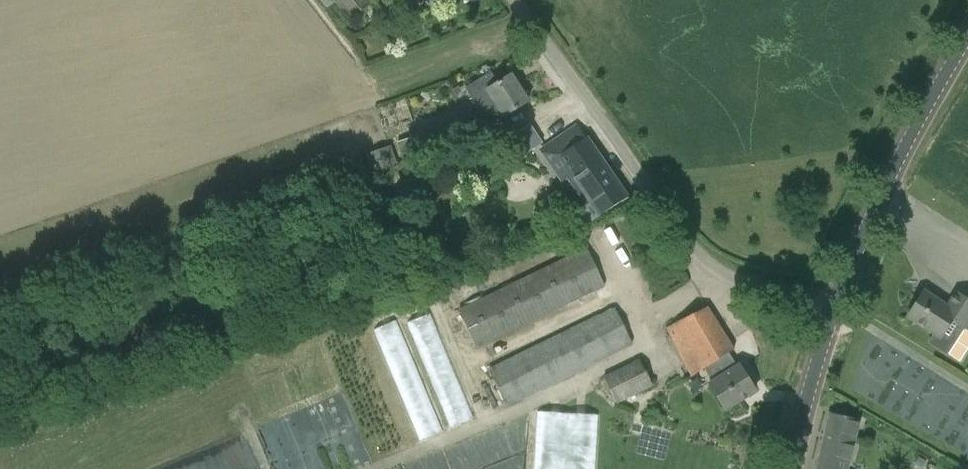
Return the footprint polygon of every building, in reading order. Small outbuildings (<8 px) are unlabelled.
[(371,2),(369,0),(333,0),(349,20),(371,2)] [(432,10),(445,0),(425,0),(432,10)] [(489,127),(528,102),(511,75),(498,83),(491,72),(466,88),(489,127)] [(452,91),(455,96),(462,92),(458,87),(452,91)] [(404,163),(473,140),(466,119),(433,131),(431,125),(408,133),(410,139),(397,143),(404,163)] [(598,217),(627,198),(577,126),(540,151),(555,174),(560,170),(585,206),(589,203),(598,217)] [(435,203),(460,195),(454,177),(429,185),(435,203)] [(458,309),(476,349),(605,287),(586,247),(458,309)] [(956,293),(947,307),(923,292),(907,317),(934,334),(928,344),(946,355),(963,329),(967,332),(967,301),(956,293)] [(708,382),(725,410),(755,391),(739,366),(737,367),(728,353),(734,350),(707,308),(664,333),(691,377),(703,368),(711,380),(708,382)] [(506,405),(632,344),(615,309),(489,370),(506,405)] [(450,428),(475,418),(431,314),(406,324),(450,428)] [(443,433),(396,321),(373,331),(420,442),(443,433)] [(639,359),(603,377),(616,404),(653,386),(639,359)] [(537,412),(534,468),(595,468),(598,415),(537,412)] [(860,420),(829,413),(816,468),(849,468),(860,420)]
